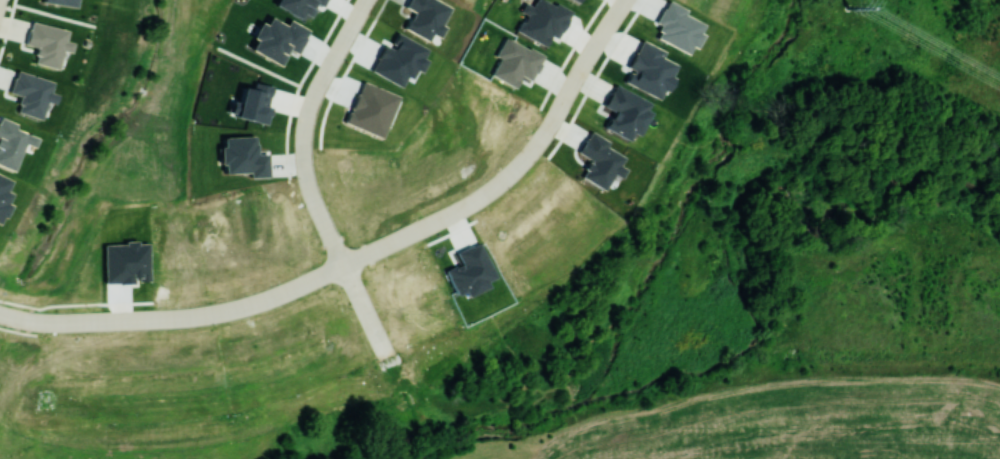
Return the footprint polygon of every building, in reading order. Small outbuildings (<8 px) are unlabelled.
[(549,34),(556,38),(569,12),(547,0),(533,0),(530,5),(523,2),(518,11),(522,13),(513,30),(544,45),(549,34)] [(66,29),(30,20),(24,44),(36,47),(32,62),(56,68),(61,50),(69,52),(72,42),(64,40),(66,29)] [(52,81),(15,69),(8,92),(19,95),(14,111),(39,119),(45,101),(53,103),(56,94),(49,92),(52,81)] [(264,123),(272,86),(253,82),(252,88),(241,86),(234,117),(264,123)] [(14,129),(16,123),(0,117),(0,165),(11,169),(21,142),(32,146),(36,136),(14,129)] [(576,153),(588,159),(578,176),(602,189),(611,173),(618,178),(624,169),(617,165),(622,156),(604,147),(608,141),(589,130),(576,153)]
